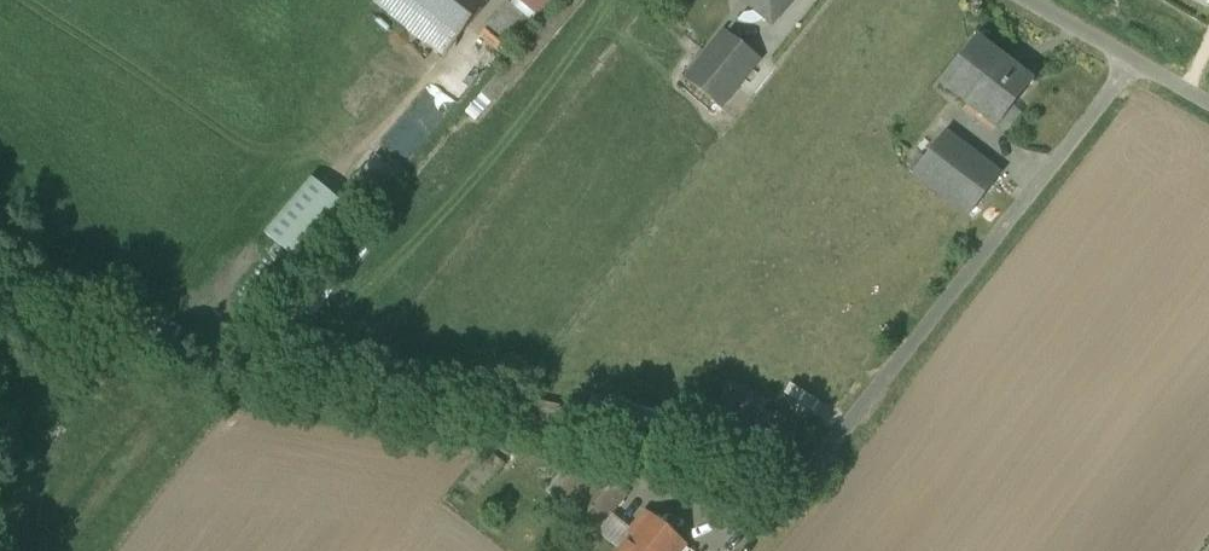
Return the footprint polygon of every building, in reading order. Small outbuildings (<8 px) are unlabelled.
[(376,0),(445,54),(487,0),(377,0),(376,0)] [(530,23),(535,17),(515,0),(510,6),(525,19),(530,23)] [(515,0),(535,17),(549,0),(516,0),(515,0)] [(772,20),(788,0),(748,0),(772,20)] [(510,6),(506,2),(485,26),(505,43),(525,19),(510,6)] [(501,42),(485,29),(478,37),(495,50),(501,42)] [(725,31),(687,79),(720,107),(759,59),(725,31)] [(1032,83),(976,40),(943,82),(966,101),(969,97),(1000,121),(997,124),(998,125),(1032,83)] [(1000,175),(946,133),(915,174),(969,215),(1000,175)] [(576,415),(519,404),(515,430),(572,441),(576,415)] [(589,447),(583,446),(548,489),(597,530),(626,495),(597,471),(606,461),(589,447)] [(629,533),(633,535),(620,550),(680,550),(686,544),(646,512),(629,533)]
